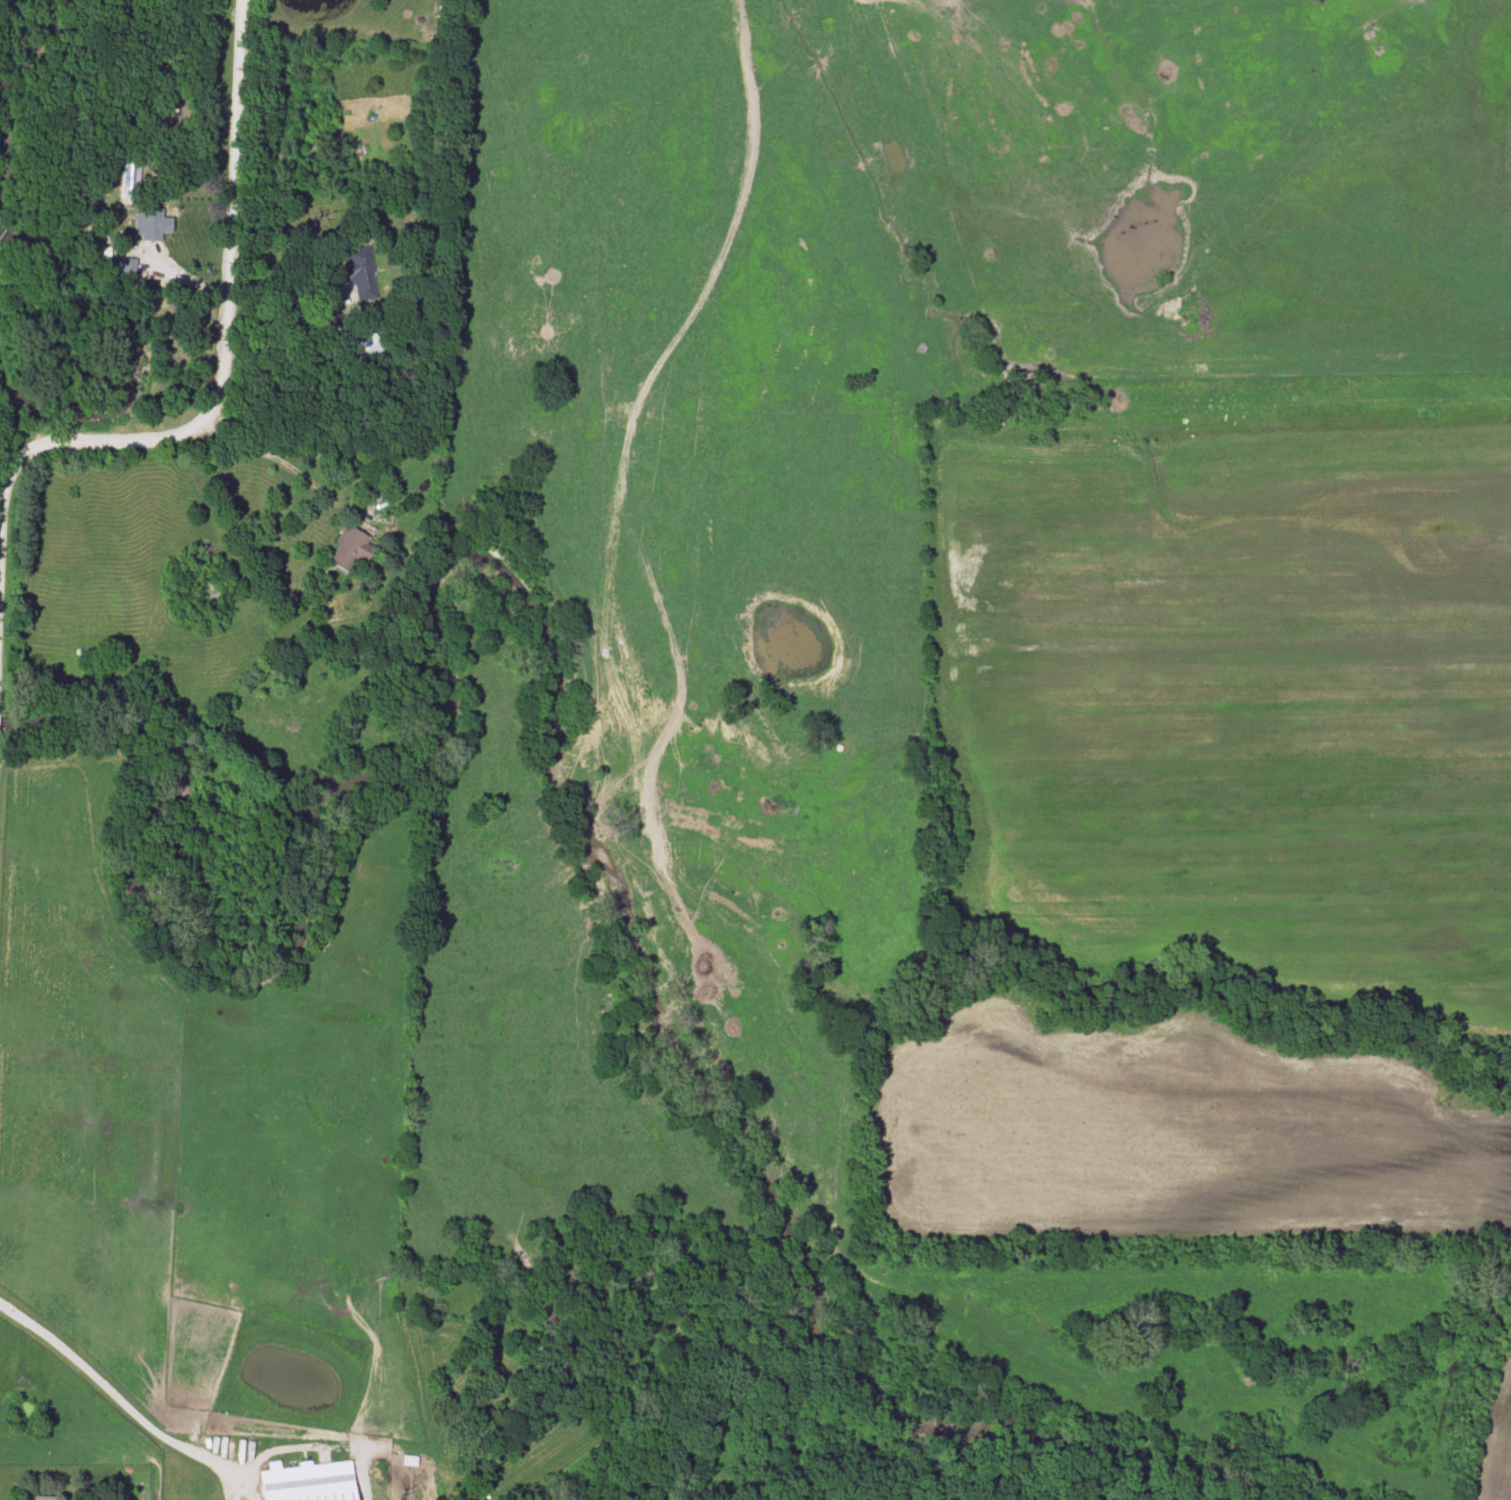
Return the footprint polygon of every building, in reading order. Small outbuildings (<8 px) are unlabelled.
[(162,242),(162,232),(174,233),(174,219),(164,218),(164,210),(136,210),(135,235),(144,235),(144,241),(162,242)] [(349,351),(361,367),(387,348),(375,332),(349,351)] [(367,545),(371,538),(347,526),(329,562),(352,573),(359,557),(369,563),(376,549),(367,545)] [(313,1465),(312,1464),(282,1467),(281,1461),(269,1462),(270,1470),(262,1471),(265,1499),(359,1499),(355,1461),(313,1465)]
